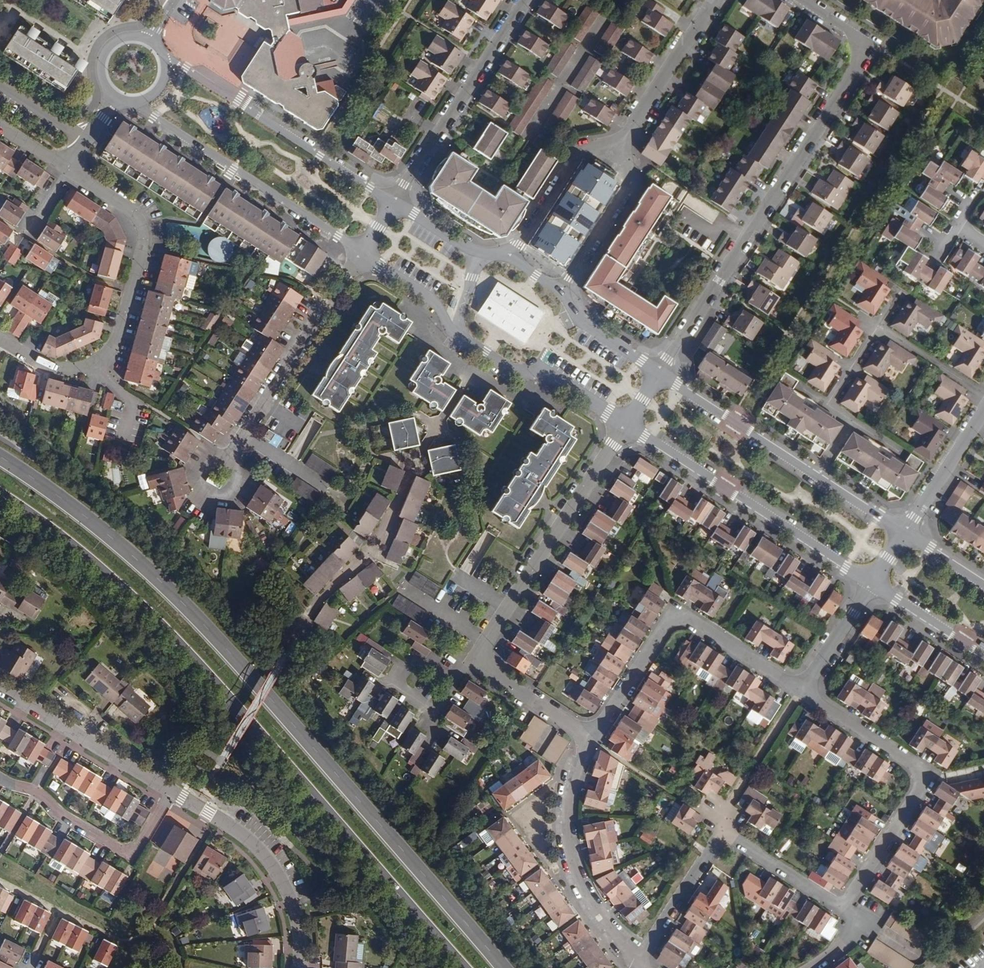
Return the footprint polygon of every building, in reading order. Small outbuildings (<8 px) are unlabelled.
[(107,23),(122,0),(72,0),(107,23)] [(209,2),(222,10),(234,9),(239,0),(209,0),(209,2)] [(282,22),(281,16),(277,17),(272,13),(274,8),(261,0),(239,0),(234,9),(268,31),(271,43),(268,47),(272,50),(276,44),(274,38),(278,34),(285,32),(284,28),(282,22)] [(274,8),(272,13),(277,17),(281,16),(298,12),(299,14),(314,10),(320,2),(319,0),(261,0),(274,8)] [(343,0),(336,0),(328,13),(282,22),(284,28),(331,18),(343,0)] [(466,8),(484,20),(490,11),(489,10),(495,0),(471,0),(466,8)] [(492,12),(499,0),(495,0),(489,10),(490,11),(492,12)] [(543,0),(542,0),(538,7),(540,7),(536,13),(547,21),(552,24),(560,29),(567,16),(543,0)] [(649,0),(642,0),(640,4),(648,10),(640,22),(664,37),(672,25),(660,17),(657,15),(661,8),(649,0)] [(742,7),(776,29),(788,9),(781,5),(780,7),(776,5),(778,3),(774,0),(746,0),(742,7)] [(931,46),(955,42),(982,0),(861,0),(931,46)] [(473,18),(446,1),(438,13),(447,19),(441,28),(450,33),(448,37),(457,42),(459,39),(460,39),(464,32),(463,31),(466,25),(468,26),(473,18)] [(598,17),(586,9),(567,39),(579,46),(598,17)] [(812,25),(806,21),(794,40),(827,62),(839,43),(833,38),(831,40),(828,38),(829,36),(815,27),(814,29),(811,27),(812,25)] [(622,33),(611,25),(592,55),(603,62),(622,33)] [(744,38),(725,25),(721,31),(723,33),(721,36),(719,35),(715,41),(719,43),(715,50),(717,51),(715,54),(713,53),(709,59),(715,63),(711,70),(713,71),(711,74),(709,73),(699,89),(702,90),(700,93),(697,92),(693,98),(686,93),(682,100),(684,102),(682,105),(680,103),(676,109),(671,106),(667,114),(669,115),(667,118),(665,116),(657,129),(660,130),(657,134),(655,132),(647,145),(649,147),(647,150),(645,149),(641,154),(661,166),(691,119),(695,122),(706,106),(714,111),(735,76),(728,72),(738,56),(734,54),(744,38)] [(80,65),(20,26),(4,51),(64,90),(80,65)] [(548,46),(523,30),(520,35),(521,36),(516,44),(528,51),(533,55),(540,59),(548,46)] [(297,38),(287,32),(285,32),(278,34),(274,38),(276,44),(272,50),(268,47),(262,43),(256,51),(262,55),(256,65),(250,60),(239,76),(240,82),(273,103),(276,103),(281,106),(281,108),(315,130),(321,129),(344,93),(334,86),(331,86),(327,80),(310,84),(308,79),(310,77),(312,73),(311,69),(310,67),(306,64),(302,64),(297,38)] [(460,52),(435,35),(427,48),(435,53),(430,62),(448,74),(454,65),(452,64),(460,52)] [(655,55),(630,39),(622,52),(628,56),(633,59),(645,67),(649,60),(651,62),(655,55)] [(575,52),(563,44),(544,74),(556,82),(575,52)] [(454,65),(455,66),(463,54),(460,52),(452,64),(454,65)] [(530,74),(504,58),(500,64),(502,66),(498,72),(510,79),(514,83),(522,87),(530,74)] [(599,68),(588,60),(569,90),(581,97),(599,68)] [(445,78),(418,61),(410,74),(419,79),(414,87),(421,92),(418,96),(428,102),(430,98),(432,99),(436,92),(435,91),(438,85),(440,86),(445,78)] [(636,85),(611,69),(603,82),(609,85),(615,89),(625,96),(629,90),(632,92),(636,85)] [(818,85),(798,72),(788,88),(791,90),(748,157),(744,155),(733,172),(730,169),(710,200),(729,213),(733,206),(731,205),(733,201),(735,203),(742,192),(741,191),(743,187),(744,188),(749,182),(753,184),(756,179),(754,178),(756,175),(758,176),(763,168),(766,170),(771,163),(768,161),(770,158),(773,159),(782,146),(780,144),(782,141),(784,143),(793,129),(791,128),(793,125),(795,126),(804,112),(802,110),(804,107),(806,109),(810,103),(807,101),(811,95),(809,94),(812,90),(814,92),(818,85)] [(884,88),(886,90),(894,78),(891,76),(884,88)] [(553,86),(541,78),(507,131),(519,139),(553,86)] [(912,90),(894,78),(886,90),(884,88),(879,85),(875,91),(901,108),(912,90)] [(510,104),(485,88),(481,94),(483,95),(478,102),(490,109),(495,112),(502,117),(510,104)] [(578,101),(566,94),(547,123),(559,131),(578,101)] [(897,114),(871,96),(867,103),(872,106),(874,108),(872,112),(867,119),(886,131),(897,114)] [(617,115),(592,98),(583,111),(589,115),(594,119),(606,126),(610,119),(613,121),(617,115)] [(883,136),(857,119),(852,126),(857,129),(860,131),(853,142),(871,154),(883,136)] [(126,127),(120,123),(98,158),(193,219),(216,185),(210,181),(204,190),(201,189),(202,188),(209,177),(205,175),(204,177),(180,162),(174,171),(171,169),(179,157),(176,155),(174,158),(162,150),(157,159),(153,158),(161,146),(157,143),(156,146),(133,131),(127,140),(124,138),(131,126),(128,125),(126,127)] [(488,124),(480,137),(497,148),(506,135),(488,124)] [(857,129),(850,141),(853,142),(860,131),(857,129)] [(368,144),(356,136),(347,151),(364,162),(368,155),(373,147),(368,144)] [(374,136),(368,144),(373,147),(368,155),(375,160),(379,154),(377,153),(384,143),(374,136)] [(488,161),(497,148),(480,137),(471,150),(488,161)] [(404,150),(387,139),(384,143),(377,153),(379,154),(382,156),(395,164),(404,150)] [(530,165),(548,176),(556,162),(543,154),(548,147),(536,140),(531,147),(539,152),(530,165)] [(868,159),(842,142),(837,149),(842,152),(844,154),(841,158),(837,165),(856,177),(868,159)] [(1,143),(0,144),(0,171),(7,175),(16,161),(10,157),(14,152),(1,143)] [(977,156),(970,151),(964,161),(960,166),(968,171),(964,176),(975,183),(979,177),(983,180),(983,160),(977,156)] [(457,158),(451,154),(442,168),(444,169),(439,177),(437,175),(428,190),(428,194),(497,238),(505,237),(514,225),(511,223),(517,215),(519,216),(527,204),(520,199),(513,195),(501,187),(493,198),(468,183),(476,170),(465,163),(457,158)] [(465,163),(468,158),(460,154),(457,158),(465,163)] [(22,165),(16,161),(7,175),(12,179),(15,174),(33,185),(34,183),(41,187),(49,174),(26,159),(22,165)] [(616,172),(595,159),(590,166),(582,161),(527,245),(542,255),(544,252),(552,258),(551,260),(565,269),(620,185),(611,180),(616,172)] [(921,173),(930,179),(944,189),(948,182),(955,186),(962,175),(942,161),(938,168),(928,162),(921,173)] [(530,165),(523,177),(540,188),(548,176),(530,165)] [(442,168),(440,166),(435,174),(437,175),(439,177),(444,169),(442,168)] [(852,183),(833,171),(828,180),(829,180),(826,184),(820,180),(811,194),(830,206),(834,200),(839,203),(852,183)] [(531,201),(540,188),(523,177),(514,190),(515,191),(523,196),(531,201)] [(944,189),(930,179),(919,197),(939,210),(946,198),(940,194),(944,189)] [(674,202),(649,185),(582,288),(585,290),(583,294),(599,303),(601,300),(608,305),(606,308),(641,331),(643,327),(656,336),(675,305),(663,297),(656,307),(654,310),(614,284),(616,281),(618,278),(621,280),(624,279),(674,202)] [(99,206),(70,188),(61,201),(67,205),(66,207),(95,226),(98,222),(98,221),(103,213),(98,209),(99,206)] [(227,192),(221,188),(199,223),(221,237),(220,239),(219,239),(216,239),(214,239),(212,239),(209,240),(207,241),(206,243),(205,245),(204,247),(204,250),(204,252),(204,254),(206,257),(207,258),(209,260),(210,260),(215,261),(216,261),(218,261),(221,260),(223,259),(224,257),(225,255),(226,252),(226,251),(226,250),(226,248),(226,245),(224,243),(225,240),(259,262),(261,259),(263,259),(261,271),(275,275),(276,264),(270,263),(270,256),(278,262),(281,258),(309,276),(323,255),(300,239),(301,236),(295,232),(293,235),(281,227),(276,235),(273,233),(280,222),(277,220),(275,223),(263,215),(258,223),(254,221),(262,210),(259,208),(257,211),(234,196),(228,204),(225,202),(232,191),(229,190),(227,192)] [(523,196),(515,191),(513,195),(520,199),(523,196)] [(15,197),(11,203),(6,200),(1,196),(0,197),(0,216),(15,226),(28,206),(15,197)] [(830,206),(836,209),(839,203),(834,200),(830,206)] [(904,219),(918,228),(922,222),(928,226),(936,214),(916,201),(904,219)] [(813,204),(811,203),(804,213),(806,215),(813,204)] [(831,216),(813,204),(806,215),(804,213),(798,209),(793,217),(820,234),(831,216)] [(111,241),(111,243),(120,245),(124,246),(125,238),(116,216),(106,209),(103,213),(98,221),(98,222),(105,226),(108,234),(111,241)] [(514,225),(515,226),(521,217),(519,216),(517,215),(511,223),(514,225)] [(889,242),(893,237),(901,224),(891,218),(880,236),(889,242)] [(901,224),(893,237),(913,250),(921,238),(914,234),(918,228),(904,219),(901,224)] [(63,229),(49,220),(36,240),(54,252),(64,238),(59,235),(63,229)] [(0,222),(0,241),(4,244),(12,230),(0,222)] [(98,222),(95,226),(101,229),(104,236),(108,234),(105,226),(98,222)] [(815,240),(797,229),(793,236),(790,240),(788,238),(782,235),(778,241),(804,258),(815,240)] [(111,243),(106,242),(97,275),(114,280),(122,253),(118,252),(120,245),(111,243)] [(2,257),(7,261),(16,248),(10,244),(2,257)] [(52,256),(33,244),(24,257),(43,270),(44,269),(50,273),(58,260),(52,256)] [(22,252),(16,248),(7,261),(14,265),(22,252)] [(971,281),(980,267),(974,263),(978,257),(967,249),(965,253),(958,249),(949,263),(956,267),(954,269),(971,281)] [(799,264),(780,251),(774,260),(775,261),(773,265),(766,260),(757,274),(776,287),(779,281),(786,284),(799,264)] [(904,273),(919,283),(929,269),(923,265),(927,259),(915,251),(910,258),(904,255),(896,267),(904,273)] [(163,255),(160,268),(187,275),(193,277),(196,264),(190,262),(163,255)] [(709,259),(702,255),(698,262),(705,266),(709,259)] [(882,277),(861,263),(858,270),(863,273),(857,284),(866,290),(857,304),(874,315),(890,290),(884,286),(878,282),(882,277)] [(929,269),(919,283),(938,295),(951,274),(939,267),(935,273),(929,269)] [(980,267),(971,281),(983,289),(983,269),(980,267)] [(156,280),(183,287),(191,290),(195,277),(193,277),(187,275),(160,268),(156,280)] [(882,277),(878,282),(884,286),(888,280),(882,277)] [(11,287),(0,279),(0,304),(11,287)] [(153,293),(174,299),(180,300),(183,287),(156,280),(153,293)] [(656,307),(616,281),(614,284),(654,310),(656,307)] [(778,298),(752,281),(747,288),(753,291),(755,293),(752,297),(747,305),(765,317),(778,298)] [(782,291),(786,284),(779,281),(776,287),(782,291)] [(112,289),(95,285),(87,312),(104,316),(112,289)] [(23,314),(36,295),(22,286),(9,305),(23,314)] [(511,297),(497,288),(495,292),(483,311),(524,337),(538,314),(511,297)] [(39,290),(36,295),(23,314),(19,320),(10,333),(17,337),(27,322),(29,321),(31,319),(38,324),(50,305),(54,307),(59,300),(47,293),(46,295),(39,290)] [(147,292),(144,304),(170,311),(174,299),(153,293),(147,292)] [(913,305),(919,309),(923,303),(917,299),(913,305)] [(913,305),(907,301),(890,327),(907,338),(916,323),(927,330),(933,319),(939,323),(943,316),(923,303),(919,309),(913,305)] [(170,311),(144,304),(140,317),(167,324),(170,311)] [(264,305),(257,316),(280,331),(287,320),(264,305)] [(396,317),(379,306),(375,311),(371,311),(365,308),(335,355),(336,356),(333,359),(330,361),(328,363),(326,366),(325,368),(324,370),(323,373),(321,375),(321,377),(321,379),(319,378),(308,397),(335,414),(373,354),(368,351),(376,339),(374,337),(375,335),(377,336),(379,336),(380,335),(381,335),(383,336),(382,338),(394,346),(407,325),(396,317)] [(854,319),(834,306),(829,312),(835,316),(829,327),(838,333),(829,347),(845,358),(846,358),(862,332),(856,328),(851,325),(854,319)] [(762,322),(744,310),(740,317),(737,322),(729,317),(724,324),(751,340),(762,322)] [(214,323),(218,316),(211,314),(206,321),(214,323)] [(10,333),(19,320),(13,316),(5,330),(10,333)] [(250,327),(260,334),(273,342),(280,331),(257,316),(250,327)] [(163,336),(167,324),(140,317),(137,329),(163,336)] [(86,318),(84,325),(68,333),(76,348),(98,338),(102,323),(86,318)] [(851,325),(856,328),(860,322),(854,319),(851,325)] [(209,330),(214,323),(206,321),(201,328),(209,330)] [(725,332),(713,324),(710,330),(722,337),(725,332)] [(958,326),(954,333),(960,337),(953,347),(963,353),(954,368),(971,379),(983,358),(983,351),(981,349),(975,346),(979,339),(958,326)] [(222,330),(217,327),(213,334),(217,337),(222,330)] [(160,349),(163,336),(137,329),(133,342),(160,349)] [(722,337),(710,330),(706,336),(718,344),(722,337)] [(55,358),(76,348),(68,333),(54,339),(47,336),(45,340),(40,352),(55,358)] [(283,348),(273,342),(260,334),(253,344),(276,359),(283,348)] [(706,336),(698,348),(706,354),(710,356),(711,354),(718,344),(706,336)] [(975,346),(981,349),(983,344),(983,343),(979,339),(975,346)] [(831,353),(811,340),(807,347),(813,350),(806,360),(816,367),(806,381),(824,393),(840,367),(833,363),(827,359),(831,353)] [(886,347),(892,351),(896,345),(890,341),(886,347)] [(130,355),(156,362),(160,349),(133,342),(130,355)] [(276,359),(253,344),(249,342),(242,353),(246,355),(269,370),(276,359)] [(886,347),(879,343),(863,369),(880,380),(890,365),(900,372),(906,362),(912,365),(916,359),(896,345),(892,351),(886,347)] [(269,370),(246,355),(242,353),(239,351),(232,362),(235,364),(262,381),(269,370)] [(447,367),(425,353),(407,383),(413,386),(413,390),(409,396),(439,415),(452,394),(440,386),(439,388),(437,386),(438,384),(438,383),(437,382),(437,380),(437,378),(439,379),(447,367)] [(827,359),(833,363),(837,357),(831,353),(827,359)] [(710,356),(706,354),(697,368),(699,370),(698,372),(699,372),(702,374),(698,380),(706,384),(710,377),(721,360),(711,354),(710,356)] [(126,367),(153,375),(156,362),(130,355),(126,367)] [(729,365),(721,360),(710,377),(725,387),(734,372),(727,368),(729,365)] [(237,370),(232,378),(255,393),(262,381),(235,364),(233,367),(237,370)] [(149,387),(153,375),(126,367),(122,380),(126,381),(149,387)] [(33,375),(18,371),(13,388),(8,387),(5,396),(18,400),(19,397),(34,401),(38,386),(31,384),(33,375)] [(734,372),(725,387),(740,396),(751,379),(743,374),(741,377),(734,372)] [(797,381),(785,373),(761,411),(788,429),(797,434),(824,451),(840,426),(812,408),(813,407),(806,402),(805,403),(790,394),(797,381)] [(960,387),(939,373),(935,380),(941,384),(934,394),(944,401),(934,416),(951,427),(968,400),(962,397),(956,393),(960,387)] [(863,382),(869,386),(873,380),(867,376),(863,382)] [(220,386),(225,389),(247,404),(255,393),(232,378),(227,386),(222,383),(220,386)] [(863,382),(857,378),(840,404),(857,414),(867,399),(877,406),(883,396),(889,400),(893,393),(873,380),(869,386),(863,382)] [(42,403),(64,409),(71,387),(63,385),(63,383),(55,380),(51,379),(48,379),(42,403)] [(93,391),(78,387),(78,389),(71,387),(64,409),(86,415),(93,391)] [(960,387),(956,393),(962,397),(966,391),(960,387)] [(225,389),(217,400),(241,415),(247,404),(225,389)] [(505,406),(483,391),(475,403),(478,404),(476,407),(474,407),(473,407),(472,409),(469,407),(470,406),(458,398),(445,419),(475,437),(478,431),(481,431),(487,435),(505,406)] [(110,410),(111,406),(114,395),(108,393),(104,404),(103,408),(110,410)] [(210,411),(229,424),(233,426),(241,415),(217,400),(210,411)] [(195,417),(218,432),(223,435),(229,424),(210,411),(206,409),(202,416),(196,412),(194,416),(195,417)] [(937,422),(917,409),(913,415),(918,419),(912,430),(922,436),(913,451),(929,461),(945,436),(940,432),(934,428),(937,422)] [(569,430),(540,410),(524,434),(537,442),(537,440),(540,441),(539,443),(539,444),(540,445),(539,447),(537,446),(530,458),(525,455),(488,513),(514,531),(527,513),(525,512),(530,509),(532,507),(533,505),(535,504),(536,502),(537,499),(538,497),(539,495),(540,493),(540,489),(542,489),(572,442),(567,439),(566,434),(569,430)] [(92,414),(86,436),(101,440),(107,418),(92,414)] [(211,443),(218,432),(195,417),(188,428),(211,443)] [(934,428),(940,432),(943,426),(937,422),(934,428)] [(417,449),(411,423),(385,428),(391,454),(417,449)] [(175,425),(168,437),(191,452),(198,441),(175,425)] [(273,433),(266,429),(262,436),(268,440),(273,433)] [(784,435),(793,441),(797,434),(788,429),(784,435)] [(191,452),(168,437),(163,434),(161,437),(166,440),(161,448),(180,460),(184,463),(191,452)] [(880,452),(852,434),(835,459),(863,476),(871,482),(899,499),(923,463),(910,454),(903,466),(887,456),(888,455),(881,451),(880,452)] [(284,442),(280,440),(277,440),(275,443),(276,447),(279,449),(283,448),(285,445),(284,442)] [(457,473),(451,447),(423,452),(429,479),(457,473)] [(336,469),(310,452),(303,464),(329,480),(336,469)] [(656,470),(638,458),(632,467),(644,475),(641,480),(647,484),(651,479),(656,470)] [(401,472),(387,467),(379,487),(393,493),(401,472)] [(158,488),(184,481),(181,468),(178,469),(155,475),(157,484),(152,485),(153,489),(158,488)] [(667,476),(659,471),(655,478),(662,483),(667,476)] [(614,481),(629,491),(632,485),(618,475),(614,481)] [(320,493),(295,476),(287,488),(312,504),(313,504),(320,493)] [(871,482),(863,476),(858,483),(867,489),(871,482)] [(427,484),(413,478),(396,518),(400,519),(383,560),(397,566),(415,526),(410,524),(427,484)] [(657,496),(669,504),(676,494),(681,486),(669,478),(657,496)] [(188,493),(184,481),(158,488),(161,500),(183,495),(188,493)] [(606,493),(615,498),(625,505),(633,493),(629,491),(614,481),(606,493)] [(960,482),(957,488),(969,496),(973,490),(960,482)] [(252,497),(274,512),(279,515),(281,512),(276,509),(282,500),(262,487),(260,485),(252,497)] [(965,502),(969,496),(957,488),(953,494),(965,502)] [(388,502),(375,494),(352,530),(365,539),(388,502)] [(961,508),(965,502),(953,494),(949,499),(961,508)] [(274,512),(252,497),(245,508),(250,511),(267,523),(274,512)] [(700,524),(712,506),(700,498),(694,506),(687,516),(700,524)] [(945,505),(948,507),(958,513),(961,508),(949,499),(945,505)] [(724,513),(712,506),(700,524),(711,532),(718,521),(724,513)] [(948,507),(944,512),(957,520),(960,515),(958,513),(948,507)] [(224,542),(225,537),(228,510),(215,508),(214,516),(213,531),(209,530),(207,548),(224,550),(224,542)] [(225,537),(239,538),(242,514),(242,512),(228,510),(225,537)] [(594,512),(587,524),(606,535),(613,524),(603,517),(594,512)] [(957,520),(944,512),(941,518),(953,526),(957,520)] [(973,523),(960,515),(957,520),(953,526),(949,532),(962,540),(973,523)] [(185,520),(182,517),(175,529),(178,531),(185,520)] [(718,521),(711,532),(709,536),(715,540),(715,539),(724,525),(718,521)] [(983,531),(983,530),(973,523),(962,540),(973,548),(983,531)] [(579,536),(587,541),(598,548),(606,535),(587,524),(579,536)] [(719,536),(723,539),(729,529),(724,525),(715,539),(715,540),(716,541),(719,536)] [(742,525),(736,533),(730,543),(742,551),(748,542),(755,533),(742,525)] [(727,548),(730,543),(736,533),(729,529),(723,539),(719,536),(716,541),(727,548)] [(983,555),(983,531),(973,548),(983,555)] [(359,548),(347,537),(302,584),(314,595),(359,548)] [(748,542),(742,551),(739,557),(744,561),(748,555),(759,562),(771,544),(760,537),(754,546),(748,542)] [(775,572),(780,563),(775,559),(780,550),(771,544),(759,562),(769,568),(765,574),(771,578),(775,572)] [(560,566),(569,572),(578,578),(586,566),(576,559),(567,554),(560,566)] [(786,554),(780,563),(775,572),(786,580),(793,570),(798,562),(786,554)] [(382,576),(372,564),(337,590),(347,602),(382,576)] [(799,574),(793,570),(786,580),(783,584),(793,591),(797,586),(793,583),(799,574)] [(441,588),(416,572),(408,583),(434,600),(441,588)] [(578,578),(569,572),(566,578),(556,572),(549,583),(568,595),(575,584),(580,587),(584,582),(578,578)] [(697,598),(705,586),(686,574),(674,592),(686,600),(687,598),(690,593),(697,598)] [(799,574),(793,583),(797,586),(793,591),(795,592),(797,589),(805,577),(799,574)] [(817,574),(812,582),(806,592),(818,599),(820,595),(830,582),(817,574)] [(712,575),(705,586),(697,598),(704,602),(701,607),(700,608),(711,615),(723,597),(722,597),(714,593),(718,587),(722,581),(712,575)] [(6,589),(10,583),(0,577),(0,599),(6,589)] [(806,592),(812,582),(805,577),(797,589),(795,592),(803,597),(806,592)] [(449,580),(444,590),(452,594),(457,584),(449,580)] [(634,609),(645,616),(650,609),(656,613),(664,602),(656,597),(661,589),(651,582),(644,593),(634,609)] [(28,591),(27,592),(10,583),(6,589),(0,599),(0,603),(9,608),(13,601),(19,605),(17,609),(24,613),(33,618),(44,600),(28,591)] [(550,602),(547,607),(556,613),(561,616),(565,611),(559,607),(568,595),(549,583),(541,596),(550,602)] [(722,597),(726,592),(718,587),(714,593),(722,597)] [(827,599),(820,595),(818,599),(811,610),(817,614),(821,608),(832,615),(843,597),(832,590),(827,599)] [(697,598),(690,593),(687,598),(694,603),(697,598)] [(431,616),(399,595),(391,607),(423,627),(431,616)] [(697,598),(694,603),(701,607),(704,602),(697,598)] [(17,609),(19,605),(13,601),(9,608),(15,612),(22,616),(24,613),(17,609)] [(530,613),(538,618),(548,624),(556,613),(547,607),(537,601),(530,613)] [(337,612),(324,604),(312,622),(324,630),(337,612)] [(622,628),(640,639),(648,626),(641,622),(645,616),(634,609),(622,628)] [(645,616),(652,620),(656,613),(650,609),(645,616)] [(879,640),(882,635),(876,632),(882,623),(871,615),(859,633),(870,640),(866,646),(872,650),(879,640)] [(740,634),(745,637),(757,620),(752,617),(740,634)] [(552,627),(548,624),(538,618),(534,624),(543,630),(541,634),(546,637),(552,627)] [(768,643),(775,632),(757,620),(745,637),(757,645),(761,639),(768,643)] [(428,633),(410,621),(402,633),(416,641),(412,646),(427,656),(431,651),(420,644),(428,633)] [(891,621),(882,635),(879,640),(891,648),(897,638),(903,629),(891,621)] [(530,630),(544,639),(546,637),(541,634),(543,630),(534,624),(530,630)] [(617,636),(610,646),(621,653),(626,645),(632,650),(640,639),(622,628),(617,636)] [(526,636),(536,643),(540,645),(544,639),(530,630),(526,636)] [(510,643),(525,652),(529,655),(536,643),(526,636),(518,631),(510,643)] [(793,643),(775,632),(768,643),(774,647),(770,653),(782,661),(793,643)] [(383,648),(367,638),(363,644),(371,649),(365,659),(360,666),(365,670),(378,678),(381,672),(386,664),(389,660),(380,654),(383,648)] [(903,642),(897,638),(891,648),(888,652),(894,656),(903,642)] [(681,656),(681,655),(688,644),(684,641),(676,653),(681,656)] [(921,641),(915,649),(909,660),(921,667),(926,659),(933,649),(921,641)] [(592,660),(598,664),(616,676),(624,663),(617,658),(621,653),(610,646),(604,642),(592,660)] [(700,667),(712,649),(699,642),(698,645),(695,648),(689,644),(688,644),(681,655),(700,667)] [(898,654),(902,656),(909,645),(903,642),(894,656),(896,658),(898,654)] [(16,643),(11,652),(8,657),(3,655),(0,661),(0,668),(20,680),(35,655),(16,643)] [(906,664),(909,660),(915,649),(909,645),(902,656),(898,654),(896,658),(906,664)] [(723,657),(712,649),(700,667),(696,674),(715,685),(726,668),(719,663),(723,657)] [(529,655),(525,652),(521,658),(511,651),(505,662),(523,673),(529,663),(536,667),(539,661),(529,655)] [(854,656),(848,652),(843,659),(850,663),(854,656)] [(932,663),(926,659),(921,667),(916,674),(923,678),(927,671),(939,679),(951,661),(939,653),(932,663)] [(700,667),(681,655),(681,656),(677,662),(695,674),(696,674),(700,667)] [(590,676),(586,683),(597,689),(602,682),(608,687),(616,676),(598,664),(597,666),(591,661),(584,672),(590,676)] [(956,689),(961,682),(955,678),(962,668),(951,661),(939,679),(950,686),(946,692),(951,696),(956,689)] [(111,702),(113,700),(124,686),(97,664),(84,680),(111,702)] [(732,671),(726,668),(719,679),(737,691),(748,673),(736,666),(732,671)] [(968,697),(974,688),(980,679),(967,671),(961,682),(956,689),(968,697)] [(647,679),(639,691),(657,702),(658,700),(664,704),(669,696),(663,692),(671,679),(661,672),(658,677),(653,683),(647,679)] [(651,672),(647,679),(653,683),(658,677),(651,672)] [(759,681),(748,673),(737,691),(755,702),(762,691),(755,687),(759,681)] [(851,698),(857,702),(867,685),(849,674),(834,696),(847,704),(851,698)] [(356,710),(362,714),(372,698),(367,694),(373,685),(364,679),(360,677),(355,685),(346,679),(337,693),(345,698),(349,693),(361,702),(356,710)] [(469,700),(465,705),(480,715),(484,709),(478,705),(485,693),(467,681),(459,694),(469,700)] [(597,689),(604,694),(608,687),(602,682),(597,689)] [(127,683),(124,686),(113,700),(119,705),(117,707),(136,721),(149,704),(131,690),(133,688),(127,683)] [(597,689),(586,683),(575,700),(593,711),(600,700),(593,696),(597,689)] [(867,685),(857,702),(864,706),(860,712),(860,713),(871,720),(882,703),(877,699),(882,691),(869,683),(867,685)] [(981,692),(974,688),(968,697),(965,702),(975,709),(977,705),(974,702),(981,692)] [(639,706),(634,713),(654,727),(659,719),(650,713),(657,702),(639,691),(632,702),(635,704),(638,706),(639,706)] [(762,691),(755,702),(751,709),(763,717),(759,723),(765,727),(776,710),(776,709),(769,705),(772,701),(774,698),(762,691)] [(373,710),(385,718),(388,712),(394,703),(396,700),(384,692),(378,701),(372,698),(362,714),(368,718),(373,710)] [(978,709),(983,700),(983,694),(981,692),(974,702),(977,705),(975,709),(977,710),(978,709)] [(853,708),(857,702),(851,698),(847,704),(853,708)] [(772,701),(769,705),(776,709),(776,710),(779,706),(772,701)] [(864,706),(857,702),(853,708),(860,712),(864,706)] [(631,711),(634,713),(639,706),(638,706),(635,704),(631,711)] [(480,715),(465,705),(461,711),(452,705),(443,718),(462,730),(469,717),(475,721),(480,715)] [(394,716),(388,712),(385,718),(378,728),(384,731),(388,725),(401,733),(413,715),(400,707),(394,716)] [(623,715),(615,727),(633,739),(641,727),(650,733),(654,727),(634,713),(630,719),(627,717),(623,715)] [(0,715),(0,736),(0,735),(6,739),(13,728),(7,725),(9,721),(0,715)] [(546,723),(533,715),(518,739),(531,747),(546,723)] [(808,738),(815,726),(803,718),(799,725),(792,720),(785,731),(804,743),(808,738)] [(826,750),(838,732),(826,724),(821,730),(815,726),(808,738),(826,750)] [(924,745),(930,749),(937,738),(919,726),(907,744),(919,752),(924,745)] [(633,739),(615,727),(608,739),(612,741),(615,743),(611,750),(629,762),(633,755),(626,750),(633,739)] [(13,728),(6,739),(13,743),(10,747),(23,755),(34,736),(22,728),(19,732),(13,728)] [(408,761),(414,765),(419,758),(424,750),(418,746),(424,737),(412,728),(400,746),(412,754),(408,761)] [(850,739),(838,732),(826,750),(833,754),(845,762),(853,750),(846,746),(850,739)] [(569,743),(556,735),(541,757),(554,765),(569,743)] [(44,761),(51,751),(45,747),(47,743),(34,736),(23,755),(35,763),(38,758),(44,761)] [(477,747),(462,738),(458,744),(449,738),(441,750),(453,758),(459,762),(466,750),(472,754),(477,747)] [(937,738),(930,749),(937,753),(932,760),(944,768),(955,750),(937,738)] [(626,750),(633,755),(640,744),(633,739),(626,750)] [(859,754),(853,750),(845,762),(864,774),(876,756),(863,747),(859,754)] [(598,777),(596,785),(609,789),(616,791),(624,766),(600,750),(595,761),(594,761),(590,774),(598,777)] [(51,751),(44,761),(50,765),(57,754),(51,751)] [(419,758),(414,765),(409,773),(415,777),(420,770),(431,778),(443,760),(437,756),(431,752),(425,762),(419,758)] [(706,759),(712,764),(716,758),(710,754),(706,759)] [(706,759),(701,756),(696,763),(699,764),(691,775),(700,780),(695,788),(705,794),(706,795),(710,789),(717,793),(722,785),(729,790),(734,781),(724,775),(717,773),(716,776),(710,772),(714,765),(712,764),(706,759)] [(887,763),(876,756),(864,774),(882,785),(889,773),(883,770),(887,763)] [(58,770),(64,774),(71,762),(64,758),(58,770)] [(70,777),(68,782),(80,790),(92,770),(80,762),(77,767),(71,762),(64,774),(70,777)] [(550,778),(538,762),(504,787),(500,782),(488,790),(496,799),(505,812),(550,778)] [(92,770),(80,790),(93,797),(96,793),(102,796),(109,785),(102,781),(105,777),(92,770)] [(967,798),(983,795),(983,775),(982,775),(983,777),(946,785),(957,792),(967,798)] [(939,797),(935,803),(946,811),(957,793),(957,792),(946,785),(940,781),(932,793),(939,797)] [(106,805),(118,813),(130,793),(118,785),(115,789),(109,785),(102,796),(109,800),(106,805)] [(603,808),(609,789),(596,785),(594,792),(586,790),(582,803),(603,808)] [(747,802),(743,810),(750,814),(746,820),(757,828),(761,821),(772,827),(779,814),(770,808),(768,811),(757,803),(762,796),(746,786),(739,797),(747,802)] [(140,819),(147,808),(141,805),(144,801),(130,793),(118,813),(132,820),(135,816),(140,819)] [(10,804),(0,798),(0,820),(10,804)] [(681,807),(675,803),(666,819),(689,834),(697,822),(691,818),(695,811),(683,804),(681,807)] [(924,806),(917,818),(934,829),(941,818),(949,824),(954,816),(946,811),(935,803),(931,811),(924,806)] [(10,804),(0,820),(0,825),(11,831),(22,811),(10,804)] [(856,804),(851,812),(852,813),(845,824),(853,829),(870,840),(877,828),(870,824),(875,817),(864,810),(856,804)] [(154,812),(147,808),(140,819),(147,823),(154,812)] [(30,843),(41,823),(30,817),(18,836),(30,843)] [(934,829),(917,818),(909,830),(915,834),(911,840),(922,847),(934,829)] [(537,865),(503,819),(486,831),(495,843),(515,870),(509,874),(514,881),(519,878),(521,877),(537,865)] [(594,847),(607,844),(602,822),(582,827),(585,841),(586,840),(593,839),(594,847)] [(54,831),(41,823),(30,843),(42,851),(45,846),(51,850),(58,840),(51,836),(54,831)] [(178,838),(175,826),(164,845),(165,848),(167,850),(167,851),(171,855),(178,858),(183,859),(186,859),(188,858),(199,840),(187,843),(186,840),(188,840),(189,839),(190,837),(189,835),(188,833),(187,832),(185,832),(182,832),(181,834),(181,835),(181,838),(178,838)] [(644,826),(637,837),(647,845),(655,834),(644,826)] [(870,840),(853,829),(845,841),(837,836),(833,842),(851,854),(856,847),(862,851),(870,840)] [(486,831),(481,835),(490,846),(495,843),(486,831)] [(55,859),(68,866),(80,847),(67,839),(64,843),(58,840),(51,850),(58,854),(55,859)] [(911,866),(922,847),(911,840),(907,847),(900,843),(893,855),(911,866)] [(837,854),(829,866),(846,876),(854,864),(847,860),(851,854),(833,842),(829,849),(837,854)] [(609,852),(607,844),(594,847),(594,848),(596,854),(589,856),(588,856),(592,876),(613,871),(612,865),(619,863),(616,850),(609,852)] [(161,850),(171,855),(167,851),(167,850),(165,848),(164,845),(161,850)] [(49,855),(51,850),(45,846),(42,851),(49,855)] [(84,869),(90,873),(96,863),(90,859),(93,854),(80,847),(68,866),(81,874),(84,869)] [(227,859),(208,848),(194,870),(201,874),(202,871),(207,875),(215,879),(227,859)] [(58,854),(51,850),(49,855),(55,859),(58,854)] [(178,858),(171,855),(181,861),(185,864),(188,858),(186,859),(183,859),(178,858)] [(892,871),(888,878),(899,884),(911,866),(893,855),(885,867),(892,871)] [(96,863),(90,873),(97,877),(94,882),(107,889),(119,869),(106,862),(103,866),(96,863)] [(846,876),(829,866),(822,877),(814,873),(810,879),(827,890),(832,884),(839,888),(846,876)] [(119,869),(107,889),(102,897),(114,903),(130,876),(119,869)] [(575,916),(541,870),(529,879),(524,882),(524,884),(519,887),(525,894),(531,890),(558,928),(575,916)] [(616,895),(621,902),(631,894),(637,889),(624,873),(618,878),(613,872),(595,881),(601,889),(610,900),(616,895)] [(256,895),(244,876),(225,888),(237,908),(256,895)] [(770,902),(781,885),(770,877),(765,884),(758,879),(751,891),(770,902)] [(899,884),(888,878),(884,885),(877,880),(869,892),(887,903),(899,884)] [(793,892),(781,885),(770,902),(788,915),(796,904),(788,899),(793,892)] [(637,889),(631,894),(621,902),(626,907),(620,912),(619,912),(629,923),(631,921),(635,926),(649,915),(644,909),(651,904),(637,888),(637,889)] [(0,890),(0,915),(10,895),(0,890)] [(698,893),(690,904),(708,916),(720,897),(709,890),(704,897),(698,893)] [(615,907),(621,902),(616,895),(610,900),(615,907)] [(14,922),(27,929),(37,908),(23,901),(14,922)] [(807,926),(818,909),(805,901),(802,907),(796,904),(788,915),(807,926)] [(621,902),(615,907),(619,911),(620,912),(626,907),(621,902)] [(685,927),(702,938),(705,933),(701,930),(700,929),(701,927),(708,916),(690,904),(683,916),(686,919),(689,920),(685,927)] [(51,915),(37,908),(27,929),(41,936),(51,915)] [(269,931),(262,909),(238,917),(240,924),(243,923),(245,929),(247,937),(269,931)] [(830,916),(818,909),(807,926),(826,938),(832,928),(825,923),(830,916)] [(921,929),(898,915),(890,927),(925,950),(933,937),(921,929)] [(76,928),(63,921),(52,942),(66,949),(76,928)] [(578,921),(562,933),(568,942),(563,946),(567,950),(572,947),(587,967),(586,967),(611,967),(612,967),(578,921)] [(667,941),(685,952),(693,958),(701,946),(698,944),(702,938),(685,927),(681,934),(678,932),(674,929),(667,941)] [(89,934),(76,928),(66,949),(78,955),(89,934)] [(363,963),(362,963),(364,945),(362,943),(357,942),(357,935),(337,934),(335,961),(337,961),(337,967),(363,967),(363,963)] [(875,939),(867,952),(891,967),(914,967),(916,965),(875,939)] [(0,961),(0,963),(10,967),(11,967),(14,962),(19,964),(25,950),(5,940),(0,950),(0,954),(3,955),(0,961)] [(115,947),(102,941),(92,961),(104,967),(115,947)] [(685,952),(667,941),(660,953),(666,957),(661,964),(667,967),(681,967),(677,965),(685,952)] [(245,945),(245,953),(248,953),(248,959),(248,967),(253,967),(270,967),(271,946),(245,945)] [(551,958),(541,945),(536,949),(546,962),(551,958)] [(661,964),(666,957),(660,953),(655,960),(661,964)] [(849,959),(836,967),(856,967),(849,959)]
